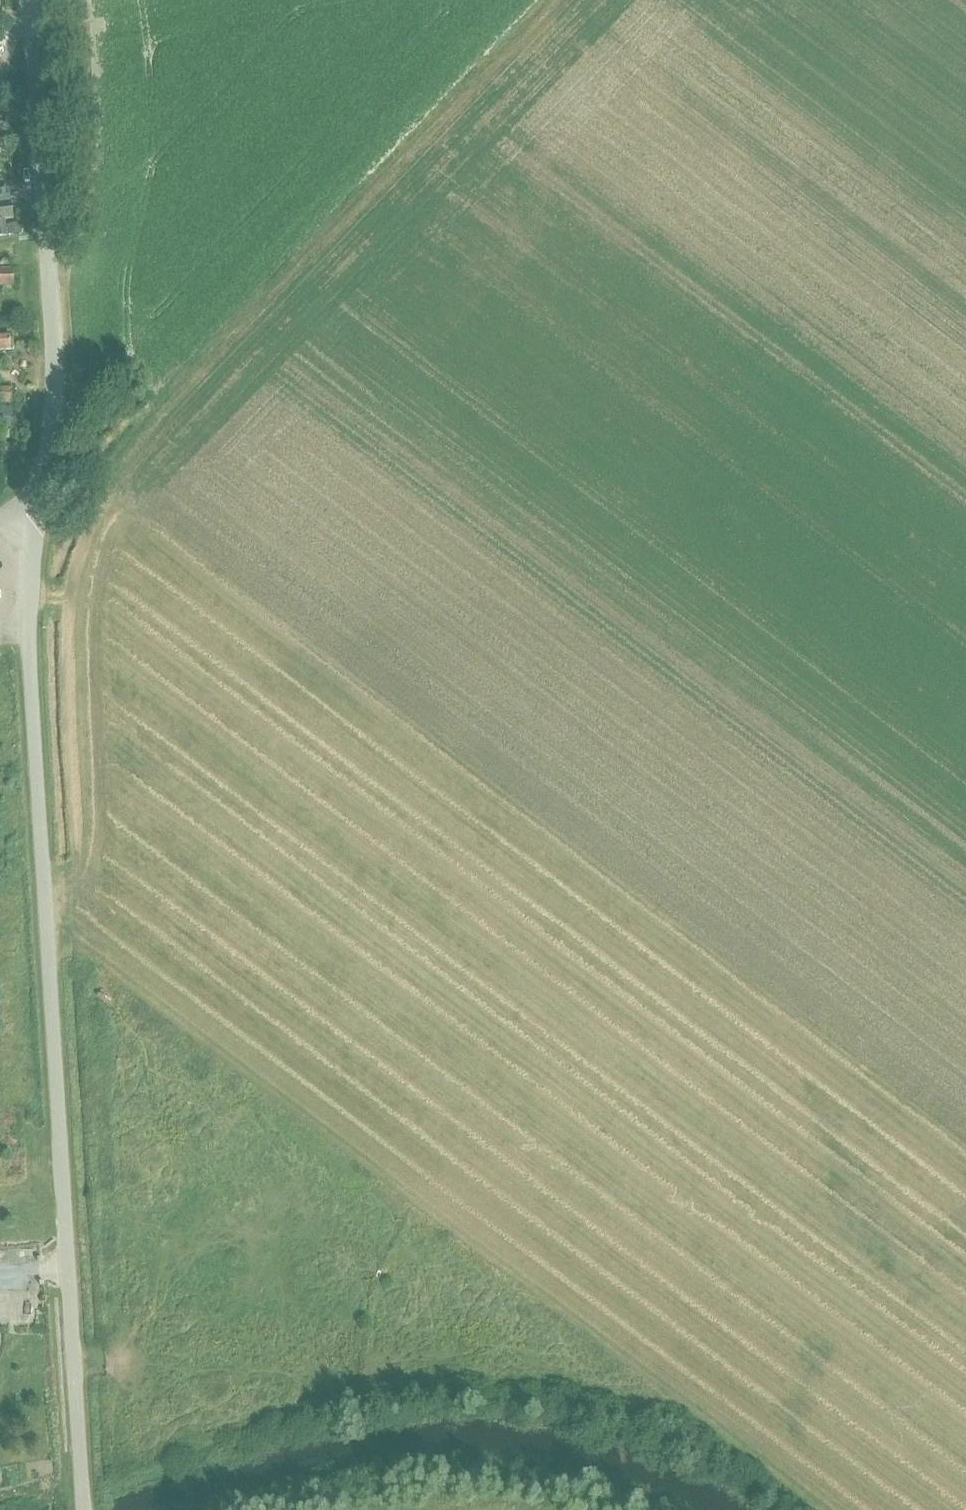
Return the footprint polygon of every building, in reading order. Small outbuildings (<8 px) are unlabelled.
[(2,150),(9,132),(7,132),(0,129),(0,149),(2,150)] [(0,201),(0,220),(4,219),(13,218),(10,200),(0,201)] [(18,224),(5,225),(7,235),(20,233),(18,224)] [(12,246),(1,247),(3,259),(13,258),(12,246)] [(14,285),(13,268),(0,269),(0,286),(14,285)] [(11,348),(9,333),(0,334),(0,350),(11,348)] [(0,384),(0,400),(9,400),(10,385),(0,384)] [(0,406),(0,426),(9,426),(11,407),(0,406)]
